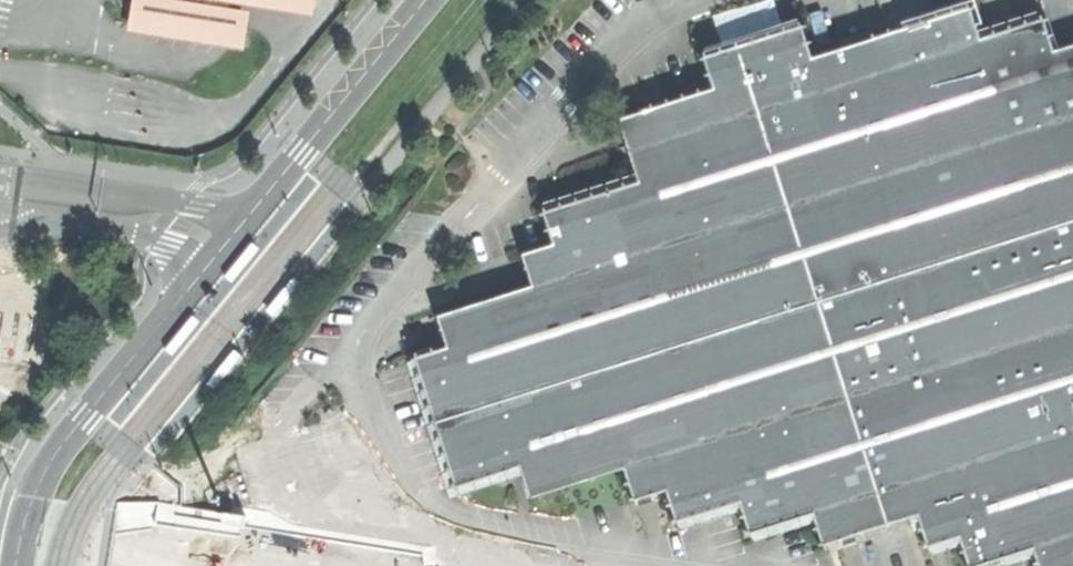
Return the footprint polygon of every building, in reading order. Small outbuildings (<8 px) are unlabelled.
[(122,28),(238,45),(244,5),(307,14),(309,0),(126,0),(122,28)] [(457,488),(513,471),(522,468),(532,498),(625,470),(635,500),(666,491),(678,522),(710,513),(740,504),(750,534),(788,523),(813,515),(824,546),(918,517),(928,547),(959,538),(969,565),(980,565),(1008,558),(1033,550),(1039,565),(1072,565),(1072,44),(1054,50),(1043,18),(1024,24),(981,37),(971,6),(950,13),(811,57),(801,25),(785,30),(703,57),(713,89),(661,105),(619,118),(638,180),(560,206),(543,211),(553,244),(523,254),(533,286),(439,316),(448,347),(416,357),(420,372),(457,488)] [(243,349),(238,346),(212,379),(220,385),(243,356),(246,352),(243,349)]
